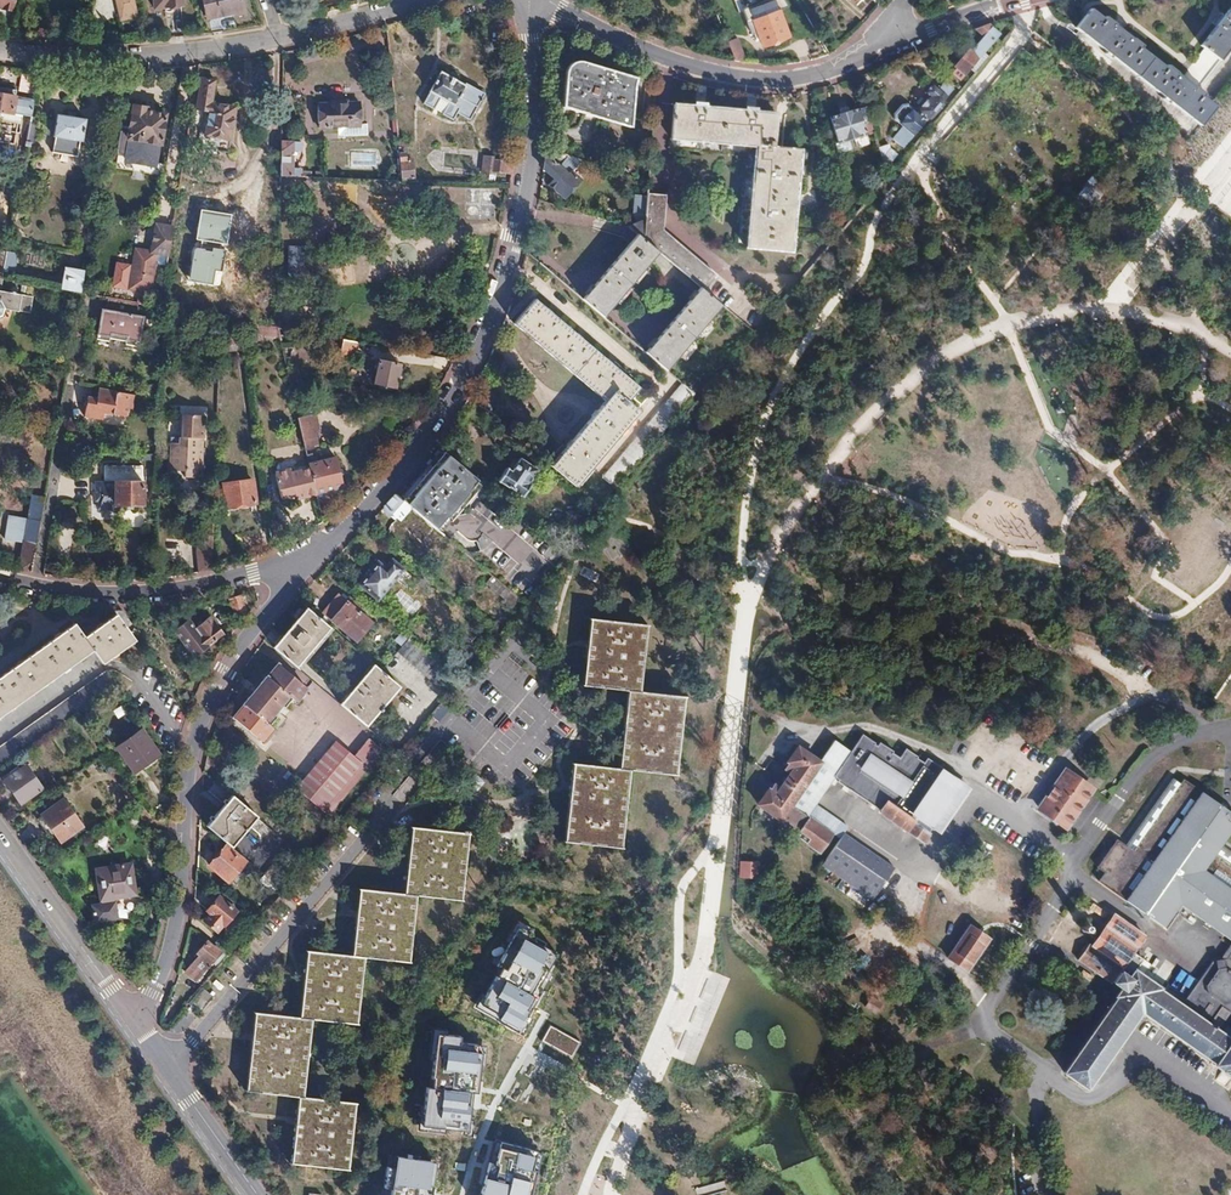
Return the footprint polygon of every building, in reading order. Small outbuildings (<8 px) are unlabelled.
[(16,0),(0,0),(0,5),(4,6),(3,10),(14,12),(16,0)] [(136,0),(117,0),(119,11),(137,7),(136,0)] [(233,12),(234,16),(245,14),(242,0),(203,0),(207,17),(233,12)] [(1230,45),(1230,5),(1222,16),(1219,13),(1211,23),(1215,26),(1204,40),(1199,46),(1203,49),(1194,61),(1182,76),(1167,64),(1165,67),(1153,57),(1137,77),(1199,125),(1214,106),(1202,96),(1204,93),(1197,88),(1211,70),(1230,45)] [(813,29),(800,7),(795,10),(798,15),(796,17),(806,34),(813,29)] [(1142,45),(1133,38),(1131,40),(1113,26),(1115,24),(1105,16),(1103,19),(1091,9),(1075,28),(1137,77),(1153,57),(1140,48),(1142,45)] [(776,10),(745,22),(750,34),(757,31),(762,45),(786,36),(776,10)] [(959,81),(998,34),(986,25),(976,28),(972,29),(982,37),(969,52),(967,50),(952,67),(954,69),(951,73),(959,81)] [(743,58),(735,39),(726,42),(733,59),(743,58)] [(629,126),(633,84),(635,76),(569,56),(565,59),(561,107),(629,126)] [(421,102),(451,119),(456,112),(468,119),(485,90),(466,80),(465,82),(457,77),(459,73),(451,69),(449,73),(439,67),(427,90),(428,91),(421,102)] [(937,100),(951,84),(939,74),(925,91),(917,84),(909,93),(915,99),(901,116),(903,118),(889,135),(900,144),(923,117),(937,100)] [(214,79),(200,77),(194,109),(207,111),(204,134),(230,139),(235,106),(211,101),(214,79)] [(704,102),(706,85),(703,84),(696,82),(694,101),(704,102)] [(33,99),(15,95),(16,89),(0,86),(0,112),(11,114),(12,112),(21,114),(18,131),(27,133),(32,107),(33,99)] [(754,106),(755,93),(751,92),(745,92),(744,105),(754,106)] [(926,120),(940,103),(937,100),(923,117),(926,120)] [(754,145),(772,145),(775,111),(754,109),(755,106),(754,106),(744,105),(744,109),(704,105),(704,102),(694,101),(694,104),(673,102),(670,137),(754,145)] [(359,113),(358,103),(318,104),(318,127),(349,126),(349,133),(366,132),(366,113),(359,113)] [(872,132),(865,108),(864,105),(828,116),(836,143),(834,143),(837,154),(851,150),(848,140),(872,132)] [(159,144),(164,114),(145,111),(146,108),(132,106),(128,128),(126,138),(128,138),(128,141),(130,142),(127,153),(126,153),(124,160),(153,165),(157,144),(159,144)] [(82,140),(85,120),(75,118),(68,117),(57,115),(54,135),(56,135),(54,144),(78,148),(80,140),(82,140)] [(127,153),(130,142),(128,141),(128,138),(126,138),(128,128),(122,127),(117,152),(126,153),(127,153)] [(883,165),(895,149),(888,144),(886,139),(875,142),(883,165)] [(290,168),(290,150),(300,150),(300,142),(279,142),(279,160),(279,176),(309,177),(309,171),(300,172),(300,169),(290,168)] [(772,145),(754,145),(745,246),(791,250),(799,147),(772,145)] [(570,171),(575,164),(566,157),(568,153),(546,146),(545,149),(543,168),(554,178),(550,184),(565,197),(580,179),(570,171)] [(413,181),(411,159),(404,159),(404,152),(398,153),(401,180),(413,181)] [(495,173),(495,161),(496,158),(486,158),(483,173),(494,176),(495,173)] [(512,173),(513,166),(514,160),(495,161),(495,173),(512,173)] [(1099,185),(1087,174),(1076,187),(1066,198),(1072,203),(1079,209),(1090,196),(1099,185)] [(663,231),(666,196),(646,194),(645,218),(644,222),(643,238),(659,251),(676,267),(700,286),(703,289),(714,275),(680,246),(663,231)] [(643,238),(644,222),(645,218),(628,226),(638,233),(643,238)] [(167,256),(170,236),(171,228),(155,225),(151,253),(167,256)] [(176,257),(181,230),(171,228),(170,236),(167,255),(176,257)] [(659,251),(643,238),(638,233),(631,242),(652,259),(659,251)] [(652,259),(631,242),(606,271),(609,274),(603,281),(601,280),(594,289),(613,305),(615,302),(645,267),(652,259)] [(289,247),(288,279),(301,279),(302,247),(289,247)] [(79,292),(83,271),(66,268),(62,289),(79,292)] [(603,281),(609,274),(606,271),(599,279),(601,280),(603,281)] [(613,305),(594,289),(601,280),(599,279),(582,299),(603,317),(613,305)] [(703,289),(700,286),(694,294),(705,303),(711,296),(703,289)] [(0,314),(2,306),(6,306),(31,311),(33,295),(0,289),(0,314)] [(672,363),(721,305),(711,296),(705,303),(694,294),(668,324),(672,327),(665,335),(663,333),(651,346),(672,363)] [(136,344),(141,315),(134,314),(136,302),(107,297),(105,309),(101,308),(95,337),(107,339),(108,336),(125,339),(124,342),(136,344)] [(613,390),(626,401),(638,387),(620,371),(586,343),(551,314),(534,299),(514,324),(546,351),(595,393),(604,401),(613,390)] [(665,335),(672,327),(668,324),(661,332),(663,333),(665,335)] [(277,336),(275,326),(271,326),(267,325),(270,337),(277,336)] [(672,363),(651,346),(663,333),(661,332),(644,352),(662,367),(666,370),(672,363)] [(352,355),(355,341),(354,340),(341,338),(339,352),(352,355)] [(393,387),(398,363),(378,359),(373,382),(393,387)] [(63,381),(65,374),(50,371),(48,378),(63,381)] [(643,407),(657,391),(647,382),(633,398),(643,407)] [(614,488),(694,394),(681,383),(602,477),(614,488)] [(132,408),(134,394),(103,389),(101,399),(96,398),(87,396),(84,414),(103,417),(104,412),(126,416),(127,408),(132,408)] [(613,390),(604,401),(550,464),(576,486),(606,450),(638,411),(626,401),(613,390)] [(185,476),(201,476),(204,414),(183,413),(182,435),(180,435),(179,441),(172,440),(171,468),(180,468),(181,464),(185,464),(185,476)] [(317,444),(314,431),(319,430),(315,414),(297,418),(304,446),(304,447),(317,444)] [(275,461),(274,450),(260,452),(262,464),(275,461)] [(477,480),(462,467),(443,451),(409,490),(443,519),(477,480)] [(341,488),(334,457),(325,460),(324,455),(313,458),(312,454),(306,455),(316,494),(341,488)] [(115,505),(143,505),(142,463),(104,463),(104,478),(98,478),(98,487),(95,487),(95,496),(98,496),(98,508),(115,508),(115,505)] [(497,482),(522,497),(529,485),(528,483),(536,470),(525,463),(517,476),(504,469),(497,482)] [(57,482),(59,465),(49,464),(47,481),(57,482)] [(316,494),(309,468),(290,473),(289,469),(273,473),(279,498),(295,494),(296,499),(316,494)] [(255,504),(252,482),(223,485),(226,507),(255,504)] [(443,519),(409,490),(401,500),(435,528),(443,519)] [(435,528),(401,500),(395,494),(393,496),(385,505),(400,518),(402,515),(414,525),(412,528),(427,541),(436,529),(435,528)] [(33,557),(43,498),(32,496),(30,507),(28,506),(26,519),(9,516),(5,540),(24,544),(19,569),(30,571),(33,557)] [(543,559),(476,498),(452,525),(458,530),(452,536),(464,546),(479,529),(492,541),(482,553),(518,586),(543,559)] [(210,569),(212,528),(212,524),(199,524),(196,573),(206,570),(210,569)] [(376,600),(399,573),(389,564),(385,569),(377,562),(358,584),(376,600)] [(505,587),(491,575),(484,583),(494,591),(497,588),(501,592),(505,587)] [(514,594),(505,587),(501,592),(497,588),(494,591),(507,603),(514,594)] [(393,598),(410,613),(418,604),(401,589),(393,598)] [(321,612),(354,640),(370,621),(355,608),(358,605),(345,594),(343,597),(337,593),(321,612)] [(513,607),(520,599),(514,594),(507,603),(513,607)] [(245,612),(239,595),(228,599),(233,616),(245,612)] [(307,658),(332,629),(330,628),(306,608),(282,636),(307,658)] [(132,625),(120,611),(115,615),(126,630),(132,625)] [(128,633),(126,630),(115,615),(101,624),(84,637),(74,624),(24,660),(0,677),(0,719),(1,720),(47,686),(95,653),(104,665),(135,642),(128,633)] [(194,658),(222,635),(210,619),(196,631),(188,622),(174,633),(194,658)] [(622,693),(635,694),(642,627),(583,620),(575,687),(622,693)] [(400,648),(408,638),(403,634),(395,644),(400,648)] [(307,658),(282,636),(273,647),(285,657),(297,668),(298,669),(307,658)] [(454,677),(424,652),(408,638),(400,648),(396,652),(413,666),(442,691),(454,677)] [(233,717),(261,742),(273,728),(269,725),(277,716),(273,713),(280,704),(284,707),(291,699),(295,702),(306,689),(278,664),(233,717)] [(374,716),(398,686),(375,667),(373,665),(348,694),(374,716)] [(118,685),(109,672),(0,750),(0,768),(1,769),(40,741),(118,685)] [(635,694),(622,693),(613,771),(626,772),(670,777),(679,699),(635,694)] [(374,716),(348,694),(339,704),(365,726),(374,716)] [(159,757),(142,732),(117,750),(135,774),(159,757)] [(879,812),(921,842),(930,829),(963,784),(926,757),(922,763),(915,758),(917,756),(905,748),(898,758),(890,752),(891,751),(879,742),(875,747),(872,745),(873,742),(861,734),(848,750),(833,739),(818,760),(796,745),(786,759),(788,760),(783,767),(788,770),(777,786),(772,782),(768,788),(767,787),(756,802),(779,818),(781,816),(797,828),(796,829),(809,838),(805,843),(817,851),(838,821),(814,803),(833,776),(838,780),(837,781),(879,811),(879,812)] [(321,815),(377,747),(363,735),(346,755),(328,740),(288,788),(321,815)] [(107,774),(116,767),(106,753),(96,760),(107,774)] [(626,772),(613,771),(567,766),(559,844),(617,851),(626,772)] [(41,790),(25,767),(4,782),(19,805),(41,790)] [(1091,789),(1066,771),(1039,810),(1065,828),(1091,789)] [(1221,843),(1230,829),(1230,811),(1202,791),(1199,794),(1181,781),(1171,774),(1123,843),(1116,838),(1095,866),(1103,872),(1097,879),(1163,926),(1179,904),(1216,930),(1230,941),(1230,850),(1221,843)] [(1202,791),(1183,777),(1181,781),(1199,794),(1202,791)] [(937,834),(969,788),(963,784),(930,829),(937,834)] [(244,830),(255,817),(248,810),(231,795),(223,805),(235,816),(232,819),(244,830)] [(81,828),(63,802),(41,817),(59,843),(81,828)] [(217,811),(223,805),(220,802),(214,809),(217,811)] [(244,830),(232,819),(235,816),(223,805),(217,811),(205,826),(229,846),(230,847),(244,830)] [(479,808),(454,805),(451,830),(476,833),(479,808)] [(399,894),(415,896),(461,901),(469,835),(406,827),(399,894)] [(892,869),(841,833),(838,837),(889,873),(892,869)] [(870,900),(889,873),(838,837),(819,864),(870,900)] [(276,887),(302,856),(287,844),(262,874),(276,887)] [(243,862),(223,845),(207,865),(226,881),(243,862)] [(739,861),(738,879),(758,879),(759,862),(739,861)] [(135,893),(131,865),(96,870),(102,904),(93,906),(95,922),(116,918),(113,896),(135,893)] [(347,958),(363,959),(407,965),(415,896),(399,894),(355,890),(347,958)] [(221,928),(235,911),(218,897),(204,913),(209,917),(203,924),(215,933),(220,927),(221,928)] [(1111,984),(1119,989),(1131,971),(1141,960),(1131,953),(1150,925),(1134,914),(1120,904),(1112,916),(1111,915),(1089,946),(1086,945),(1075,961),(1110,985),(1111,984)] [(970,926),(947,959),(965,971),(988,938),(970,926)] [(555,957),(516,936),(475,1011),(514,1032),(555,957)] [(204,972),(219,954),(205,942),(196,953),(198,956),(185,972),(196,982),(204,972)] [(1224,959),(1209,962),(1178,1005),(1229,1041),(1230,1039),(1230,1040),(1230,949),(1224,959)] [(295,1020),(310,1021),(355,1027),(363,959),(347,958),(302,952),(295,1020)] [(1230,1039),(1229,1041),(1178,1005),(1158,991),(1159,989),(1131,971),(1119,989),(1113,997),(1115,998),(1081,1046),(1062,1074),(1085,1090),(1139,1014),(1140,1016),(1141,1014),(1212,1064),(1212,1065),(1230,1079),(1230,1040),(1230,1039)] [(216,1001),(225,992),(216,984),(207,994),(216,1001)] [(294,1099),(302,1100),(310,1021),(295,1020),(250,1014),(242,1092),(294,1099)] [(579,1044),(547,1028),(540,1043),(572,1059),(579,1044)] [(472,1105),(478,1047),(456,1044),(457,1037),(429,1035),(419,1129),(469,1134),(472,1105)] [(302,1100),(294,1099),(287,1166),(346,1173),(353,1107),(302,1100)] [(538,1152),(492,1140),(485,1167),(478,1194),(527,1194),(538,1152)] [(422,1194),(422,1190),(428,1191),(429,1182),(424,1181),(427,1164),(391,1159),(390,1170),(382,1168),(379,1190),(387,1191),(386,1194),(422,1194)]
